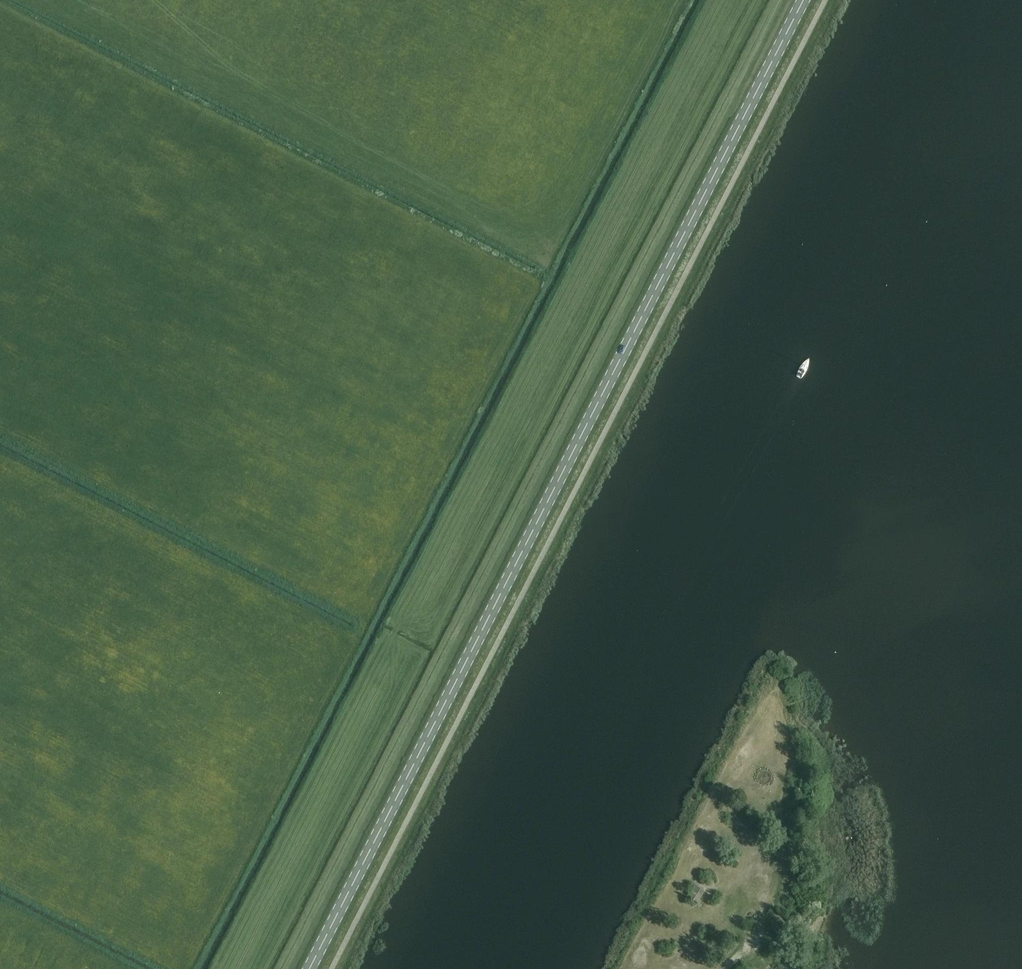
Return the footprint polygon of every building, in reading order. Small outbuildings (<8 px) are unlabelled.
[(705,894),(693,886),(686,897),(698,905),(705,894)]
